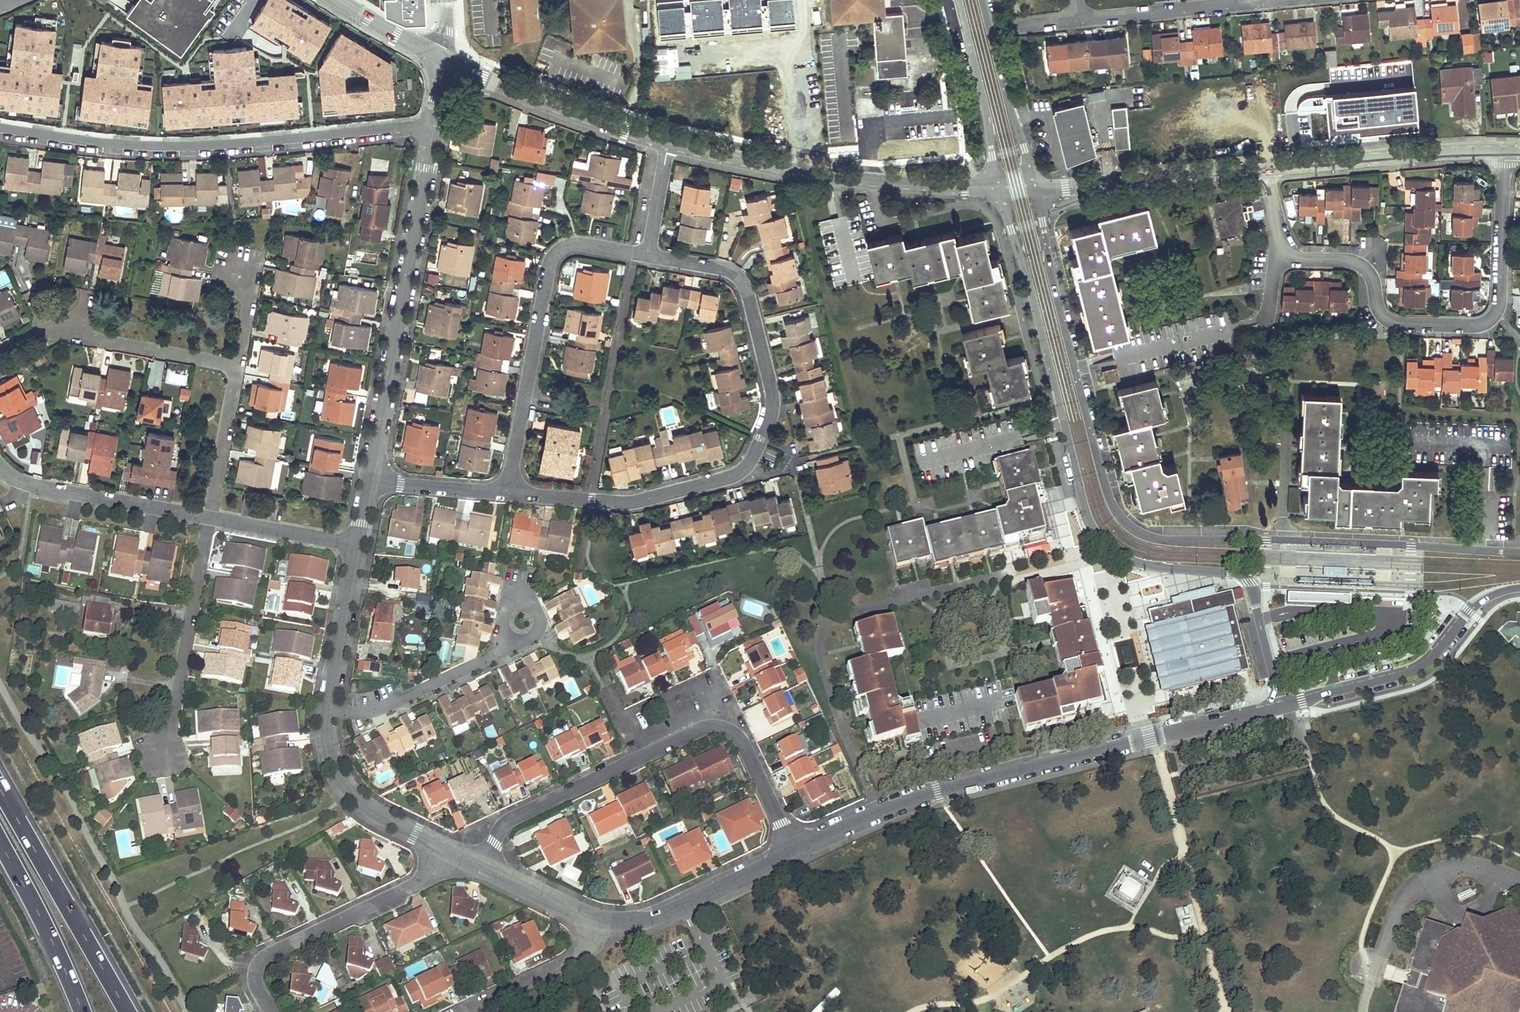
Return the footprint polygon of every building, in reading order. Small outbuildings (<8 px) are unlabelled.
[(181,54),(210,13),(206,11),(213,1),(214,0),(152,0),(151,1),(146,8),(137,1),(127,15),(181,54)] [(299,0),(275,0),(258,25),(321,67),(345,31),(299,0)] [(380,9),(407,23),(428,22),(427,0),(380,0),(380,9)] [(515,32),(539,30),(536,0),(512,0),(515,32)] [(624,38),(621,0),(571,0),(575,43),(624,38)] [(656,0),(659,29),(795,18),(794,0),(657,0),(656,0)] [(832,9),(873,6),(873,13),(880,13),(880,6),(882,6),(881,0),(831,0),(832,9)] [(1478,2),(1481,27),(1515,23),(1513,9),(1505,9),(1504,0),(1495,0),(1478,2)] [(1505,9),(1513,9),(1512,0),(1504,0),(1505,9)] [(1519,0),(1512,0),(1513,9),(1519,8),(1519,7),(1519,0)] [(217,3),(213,1),(206,11),(210,13),(217,3)] [(1430,7),(1429,7),(1430,17),(1422,18),(1424,33),(1457,29),(1455,4),(1446,5),(1430,7)] [(1408,9),(1414,8),(1414,6),(1395,7),(1396,10),(1396,14),(1408,13),(1408,9)] [(1396,10),(1376,12),(1378,26),(1388,25),(1389,36),(1415,34),(1415,41),(1424,40),(1424,33),(1422,18),(1415,19),(1414,8),(1408,9),(1408,13),(1396,14),(1396,10)] [(872,13),(877,75),(907,73),(902,11),(880,13),(873,13),(872,13)] [(1376,12),(1366,13),(1368,28),(1378,27),(1378,26),(1376,12)] [(1366,13),(1341,16),(1342,26),(1334,27),(1336,41),(1369,38),(1368,28),(1366,13)] [(56,117),(64,74),(49,71),(57,25),(20,18),(11,65),(0,63),(0,107),(56,117)] [(1313,21),(1283,23),(1283,31),(1276,32),(1277,46),(1315,43),(1313,21)] [(1268,23),(1242,25),(1245,50),(1269,47),(1270,58),(1278,57),(1277,46),(1276,32),(1269,33),(1268,23)] [(1208,31),(1193,32),(1193,40),(1185,41),(1187,62),(1196,62),(1196,55),(1220,53),(1218,27),(1208,27),(1208,31)] [(345,31),(321,67),(324,115),(397,109),(393,65),(345,31)] [(1177,31),(1151,33),(1153,59),(1177,57),(1178,63),(1187,62),(1185,41),(1178,42),(1177,31)] [(1477,41),(1476,32),(1469,33),(1470,41),(1477,41)] [(1460,53),(1478,51),(1477,41),(1470,41),(1469,33),(1458,34),(1460,53)] [(1114,37),(1105,38),(1107,62),(1127,61),(1125,36),(1114,37)] [(1095,39),(1085,40),(1087,64),(1107,62),(1105,38),(1095,39)] [(1075,40),(1065,41),(1067,66),(1087,64),(1085,40),(1075,40)] [(76,119),(145,129),(152,84),(138,82),(143,47),(101,41),(96,77),(82,75),(76,119)] [(1055,42),(1045,43),(1047,68),(1067,66),(1065,41),(1055,42)] [(215,80),(162,85),(168,128),(301,118),(296,73),(258,76),(255,48),(213,52),(215,80)] [(1335,50),(1324,50),(1324,65),(1336,65),(1335,50)] [(1484,52),(1484,61),(1492,61),(1492,52),(1484,52)] [(1452,99),(1453,112),(1474,110),(1472,84),(1482,83),(1481,66),(1471,67),(1471,66),(1440,69),(1442,100),(1452,99)] [(1493,107),(1516,105),(1519,104),(1519,75),(1491,78),(1493,107)] [(1413,87),(1332,94),(1334,124),(1416,116),(1413,87)] [(1088,153),(1096,151),(1082,97),(1049,105),(1064,161),(1077,156),(1078,158),(1088,155),(1088,153)] [(1130,149),(1127,109),(1112,110),(1115,150),(1130,149)] [(1252,120),(1235,121),(1236,128),(1253,126),(1252,120)] [(458,148),(489,154),(495,124),(479,121),(478,125),(463,122),(459,141),(458,148)] [(512,156),(542,161),(545,145),(542,144),(544,130),(539,129),(517,126),(512,156)] [(592,152),(589,169),(573,166),(571,177),(581,179),(586,180),(607,184),(630,188),(632,179),(616,176),(617,174),(620,158),(620,157),(609,155),(592,152)] [(7,155),(4,185),(25,187),(25,191),(31,191),(33,175),(27,174),(28,170),(29,158),(21,157),(7,155)] [(496,170),(498,159),(491,157),(489,169),(496,170)] [(628,159),(620,158),(617,174),(625,176),(628,159)] [(31,191),(39,192),(39,189),(61,191),(70,193),(74,163),(49,160),(43,160),(41,171),(41,175),(33,175),(31,191)] [(276,195),(310,192),(313,176),(296,178),(295,163),(281,165),(273,166),(275,178),(275,182),(268,183),(269,199),(276,198),(276,195)] [(330,213),(341,215),(344,196),(340,195),(341,191),(345,191),(347,178),(350,178),(351,170),(334,167),(325,165),(324,175),(321,175),(318,193),(329,194),(328,204),(331,204),(330,213)] [(237,170),(240,199),(261,197),(261,200),(269,199),(268,183),(261,184),(260,180),(259,167),(249,168),(237,170)] [(82,168),(79,197),(101,199),(101,203),(108,203),(110,188),(103,187),(104,182),(105,170),(97,169),(82,168)] [(108,203),(116,204),(116,201),(138,203),(148,204),(150,181),(143,180),(142,188),(139,188),(141,173),(125,172),(119,171),(118,183),(117,188),(110,188),(108,203)] [(197,201),(219,201),(219,204),(219,205),(228,205),(226,184),(219,184),(219,171),(202,172),(196,172),(196,184),(196,188),(189,189),(189,205),(197,205),(197,201)] [(161,199),(161,202),(183,201),(183,205),(189,205),(189,189),(183,189),(183,184),(182,172),(174,172),(160,173),(161,188),(161,199)] [(379,239),(381,226),(385,202),(388,185),(386,184),(387,175),(381,175),(369,175),(367,184),(363,184),(360,200),(362,202),(364,204),(361,224),(360,236),(379,239)] [(741,178),(732,176),(730,187),(738,189),(741,178)] [(515,179),(510,208),(531,211),(532,204),(540,206),(544,184),(515,179)] [(1415,187),(1415,205),(1434,206),(1434,187),(1431,187),(1431,179),(1416,179),(1406,179),(1406,187),(1415,187)] [(581,210),(609,215),(613,193),(606,192),(607,184),(586,180),(585,188),(581,210)] [(1456,198),(1456,206),(1482,207),(1482,198),(1479,198),(1472,198),(1472,186),(1472,180),(1453,180),(1453,198),(1456,198)] [(447,208),(476,214),(482,184),(466,181),(465,185),(451,182),(448,198),(447,208)] [(683,191),(680,210),(682,210),(708,214),(710,202),(707,201),(709,187),(685,183),(683,191)] [(1350,216),(1351,184),(1343,184),(1343,187),(1325,186),(1324,191),(1324,211),(1332,212),(1332,206),(1342,206),(1341,216),(1350,216)] [(1350,218),(1360,219),(1360,204),(1369,204),(1369,185),(1351,184),(1350,216),(1350,218)] [(1378,185),(1369,185),(1369,204),(1378,204),(1378,185)] [(1317,193),(1298,192),(1298,196),(1293,196),(1295,204),(1298,204),(1298,211),(1316,212),(1315,222),(1323,222),(1324,211),(1324,191),(1317,191),(1317,193)] [(819,221),(835,288),(875,278),(866,242),(859,211),(846,214),(841,193),(828,196),(825,197),(830,219),(819,221)] [(743,213),(746,223),(758,220),(771,217),(768,206),(772,205),(769,194),(746,200),(749,212),(743,213)] [(1211,201),(1219,235),(1233,232),(1234,234),(1248,230),(1243,212),(1239,194),(1231,196),(1211,201)] [(323,207),(325,196),(317,195),(316,206),(323,207)] [(389,203),(385,202),(381,226),(385,227),(389,203)] [(1074,274),(1110,265),(1108,256),(1110,251),(1155,240),(1146,204),(1120,210),(1098,216),(1100,223),(1069,231),(1073,245),(1075,245),(1077,253),(1078,258),(1070,260),(1074,274)] [(1405,228),(1404,242),(1424,242),(1430,242),(1430,224),(1434,224),(1434,206),(1415,205),(1413,205),(1413,211),(1405,211),(1405,228)] [(1342,206),(1332,206),(1332,212),(1332,215),(1341,216),(1342,206)] [(1452,214),(1452,231),(1471,232),(1471,224),(1472,214),(1478,215),(1481,215),(1482,207),(1456,206),(1456,214),(1452,214)] [(504,237),(533,242),(537,219),(530,218),(531,211),(510,208),(508,215),(504,237)] [(678,228),(677,237),(702,241),(705,226),(709,227),(711,215),(708,214),(682,210),(678,228)] [(11,256),(13,243),(19,245),(21,234),(23,224),(17,223),(18,218),(0,214),(0,254),(11,256)] [(762,238),(765,250),(781,246),(779,235),(787,233),(782,214),(771,217),(758,220),(762,238)] [(26,246),(24,258),(46,262),(48,247),(52,230),(23,224),(21,234),(19,245),(26,246)] [(956,236),(963,265),(966,279),(1001,270),(998,256),(992,258),(991,255),(984,229),(956,236)] [(963,265),(956,236),(954,230),(919,238),(905,242),(903,233),(883,238),(866,242),(875,278),(910,270),(912,279),(963,265)] [(315,268),(318,269),(319,262),(322,263),(326,241),(318,239),(308,237),(299,236),(285,233),(281,255),(295,258),(294,264),(298,265),(315,268)] [(98,275),(120,279),(122,265),(126,247),(105,243),(106,235),(99,234),(97,241),(96,252),(94,262),(100,263),(98,275)] [(170,258),(169,265),(181,267),(192,269),(194,262),(204,264),(208,242),(190,239),(170,235),(166,257),(170,258)] [(66,254),(63,269),(84,273),(85,273),(87,261),(94,262),(96,252),(97,241),(69,236),(66,254)] [(437,270),(468,275),(473,244),(457,241),(456,246),(442,243),(439,260),(437,270)] [(1424,242),(1404,242),(1404,251),(1424,251),(1424,242)] [(770,267),(773,279),(793,274),(797,273),(792,255),(784,257),(783,253),(788,252),(786,245),(781,246),(765,250),(770,267)] [(1424,251),(1404,251),(1404,269),(1400,269),(1396,269),(1396,277),(1421,277),(1421,269),(1425,269),(1425,251),(1424,251)] [(1473,253),(1452,252),(1452,270),(1454,270),(1454,278),(1480,279),(1480,271),(1472,270),(1472,261),(1473,253)] [(496,254),(491,282),(512,286),(513,280),(521,282),(525,260),(496,254)] [(182,297),(198,300),(202,278),(191,276),(192,269),(181,267),(169,265),(165,264),(161,263),(160,271),(163,271),(159,293),(167,295),(176,296),(182,297)] [(294,294),(313,297),(317,275),(314,275),(315,268),(298,265),(294,264),(291,264),(289,270),(276,268),(276,270),(272,290),(294,294)] [(1110,265),(1074,274),(1077,289),(1079,288),(1081,298),(1084,309),(1082,309),(1086,324),(1088,323),(1090,332),(1093,344),(1095,343),(1130,334),(1127,320),(1124,320),(1119,300),(1121,299),(1118,285),(1115,286),(1110,265)] [(577,269),(574,296),(603,302),(608,271),(592,269),(591,272),(577,269)] [(1001,270),(966,279),(974,314),(1010,305),(1006,288),(1001,270)] [(427,283),(438,285),(440,275),(429,273),(427,283)] [(777,290),(780,302),(803,296),(800,284),(795,285),(793,274),(773,279),(768,281),(770,291),(777,290)] [(1427,285),(1427,277),(1421,277),(1396,277),(1396,285),(1399,285),(1403,285),(1403,303),(1424,304),(1424,295),(1428,295),(1430,295),(1430,285),(1427,285)] [(1480,286),(1480,279),(1454,278),(1439,278),(1439,287),(1450,287),(1451,287),(1450,304),(1472,304),(1472,294),(1472,286),(1480,286)] [(1295,286),(1294,307),(1313,307),(1313,305),(1320,305),(1320,280),(1312,280),(1312,286),(1302,286),(1295,286)] [(1320,280),(1320,305),(1329,305),(1329,308),(1347,308),(1347,287),(1340,287),(1328,287),(1328,280),(1320,280)] [(485,312),(514,317),(518,295),(510,294),(512,286),(491,282),(485,312)] [(336,306),(335,312),(338,313),(356,316),(357,310),(362,310),(373,313),(377,290),(343,284),(339,306),(336,306)] [(661,293),(658,307),(675,310),(676,303),(687,305),(689,290),(677,287),(662,284),(661,293)] [(520,288),(512,286),(510,294),(518,295),(520,288)] [(1280,306),(1294,307),(1295,286),(1281,286),(1280,306)] [(1,325),(21,316),(14,302),(7,288),(0,292),(0,323),(1,325)] [(696,314),(713,317),(718,294),(707,292),(689,290),(687,305),(698,307),(696,314)] [(637,295),(633,319),(645,321),(645,317),(656,318),(658,307),(661,293),(650,291),(649,297),(637,295)] [(424,329),(454,335),(460,305),(444,302),(443,305),(429,302),(426,319),(424,329)] [(575,339),(596,343),(601,313),(572,308),(568,331),(569,331),(576,332),(575,339)] [(277,340),(301,345),(302,338),(305,339),(309,317),(290,313),(269,309),(265,331),(278,334),(277,340)] [(1101,367),(1105,382),(1153,370),(1237,349),(1235,338),(1234,334),(1232,326),(1231,322),(1228,310),(1130,334),(1095,343),(1098,355),(1113,351),(1114,355),(1115,359),(1100,362),(1101,367)] [(332,342),(366,348),(370,326),(359,324),(354,323),(356,316),(338,313),(337,320),(332,342)] [(781,335),(784,345),(790,343),(809,338),(807,329),(811,328),(808,315),(784,321),(788,333),(781,335)] [(719,347),(721,357),(736,353),(732,337),(729,324),(705,330),(709,349),(719,347)] [(985,364),(993,399),(1030,390),(1026,372),(1021,355),(1006,359),(1002,341),(1001,339),(998,324),(961,333),(970,368),(985,364)] [(481,353),(479,360),(500,364),(502,357),(509,358),(513,336),(485,331),(481,353)] [(576,332),(569,331),(568,338),(575,339),(576,332)] [(575,339),(568,338),(566,345),(574,346),(575,339)] [(794,360),(797,371),(812,367),(809,356),(816,354),(812,338),(809,338),(790,343),(794,360)] [(566,368),(586,371),(590,372),(596,343),(575,339),(574,346),(566,345),(563,367),(566,368)] [(270,372),(269,379),(290,382),(291,375),(295,354),(288,353),(273,350),(261,348),(257,369),(270,372)] [(1494,376),(1513,377),(1514,356),(1494,355),(1494,348),(1487,348),(1488,356),(1486,374),(1494,374),(1494,376)] [(37,365),(47,360),(42,351),(33,355),(37,365)] [(1442,381),(1441,390),(1459,391),(1459,383),(1460,367),(1451,367),(1451,362),(1451,351),(1443,351),(1442,356),(1442,381)] [(715,371),(719,390),(737,385),(744,383),(741,370),(736,353),(721,357),(724,369),(715,371)] [(1460,367),(1459,383),(1478,384),(1478,381),(1485,381),(1486,374),(1488,356),(1479,355),(1479,363),(1474,363),(1460,362),(1460,367)] [(1433,366),(1415,365),(1416,357),(1406,356),(1405,383),(1415,384),(1423,384),(1423,392),(1433,392),(1433,381),(1442,381),(1442,356),(1434,356),(1434,357),(1433,366)] [(509,358),(502,357),(500,364),(508,365),(509,358)] [(1433,366),(1434,357),(1416,357),(1415,365),(1433,366)] [(474,389),(503,394),(507,372),(499,370),(500,364),(479,360),(474,389)] [(326,382),(325,388),(341,391),(342,385),(347,386),(358,388),(362,367),(334,362),(330,383),(326,382)] [(415,390),(445,395),(451,365),(435,362),(434,366),(420,364),(417,378),(415,390)] [(507,372),(508,365),(500,364),(499,370),(507,372)] [(812,367),(797,371),(801,387),(804,398),(824,393),(826,393),(819,365),(812,367)] [(71,383),(69,392),(78,394),(78,396),(87,398),(96,399),(98,387),(98,386),(100,376),(101,373),(93,371),(92,371),(83,369),(83,368),(74,366),(71,383)] [(102,405),(124,409),(127,389),(131,370),(111,367),(109,366),(107,377),(100,376),(98,386),(98,387),(96,399),(95,406),(95,407),(101,408),(102,405)] [(586,371),(566,368),(565,372),(585,376),(586,371)] [(16,374),(13,376),(25,401),(29,399),(16,374)] [(5,411),(10,409),(25,401),(13,376),(0,382),(0,402),(1,405),(5,411)] [(252,383),(249,404),(254,405),(278,409),(285,410),(288,389),(290,382),(269,379),(268,385),(258,384),(253,383),(252,383)] [(1128,424),(1149,419),(1166,415),(1163,401),(1161,401),(1155,380),(1122,389),(1125,402),(1123,402),(1124,407),(1128,424)] [(1423,384),(1415,384),(1415,392),(1423,392),(1423,384)] [(719,390),(714,391),(708,392),(711,405),(716,404),(720,403),(723,412),(748,406),(746,396),(739,397),(737,385),(719,390)] [(183,387),(181,398),(189,399),(191,388),(183,387)] [(804,398),(801,387),(796,388),(795,390),(797,398),(799,399),(800,399),(804,398)] [(327,397),(323,418),(351,423),(355,402),(344,400),(340,399),(341,391),(325,388),(324,396),(327,397)] [(803,412),(806,425),(810,424),(811,424),(834,418),(831,406),(827,408),(824,393),(804,398),(800,399),(803,412)] [(1334,515),(1399,519),(1400,513),(1413,514),(1413,512),(1428,512),(1429,486),(1435,486),(1435,471),(1408,470),(1401,470),(1400,483),(1336,481),(1337,467),(1335,467),(1335,452),(1338,452),(1339,431),(1336,431),(1337,417),(1339,417),(1340,394),(1304,393),(1304,408),(1302,407),(1300,429),(1303,429),(1302,443),(1300,443),(1300,466),(1301,466),(1301,479),(1305,479),(1306,484),(1306,494),(1308,494),(1307,509),(1334,510),(1334,515)] [(144,416),(158,419),(162,397),(142,394),(137,415),(144,416)] [(10,441),(41,425),(32,406),(35,404),(32,397),(29,399),(25,401),(10,409),(13,414),(8,417),(0,421),(0,422),(10,441)] [(468,407),(463,437),(483,441),(485,433),(493,434),(497,412),(468,407)] [(1017,417),(912,443),(924,484),(995,464),(1016,459),(1013,447),(1024,444),(1023,441),(1022,433),(1021,429),(1017,417)] [(808,438),(811,448),(837,442),(834,432),(839,431),(835,418),(834,418),(811,424),(815,437),(808,438)] [(1124,462),(1158,454),(1160,454),(1156,440),(1154,440),(1149,419),(1128,424),(1113,428),(1118,447),(1122,463),(1124,462)] [(7,442),(10,441),(0,422),(0,429),(7,442)] [(406,451),(432,456),(437,425),(422,422),(421,426),(407,424),(402,450),(406,451)] [(545,471),(571,475),(579,429),(548,423),(545,441),(551,442),(545,471)] [(257,448),(255,455),(276,459),(277,452),(281,431),(264,427),(247,424),(246,435),(244,446),(257,448)] [(815,437),(811,424),(810,424),(806,425),(805,425),(806,427),(808,438),(815,437)] [(89,431),(62,426),(62,430),(88,435),(89,431)] [(693,454),(695,461),(712,456),(722,454),(716,429),(701,432),(700,429),(689,432),(693,454)] [(57,454),(77,457),(84,458),(84,457),(85,452),(88,435),(62,430),(57,454)] [(660,437),(662,445),(666,461),(682,457),(693,454),(689,432),(689,431),(671,436),(674,442),(669,443),(667,436),(660,437)] [(88,471),(110,475),(117,435),(96,432),(95,436),(88,435),(85,452),(91,454),(91,459),(88,471)] [(143,455),(142,464),(132,462),(125,461),(123,470),(121,478),(126,479),(130,480),(130,479),(142,481),(154,483),(153,484),(158,485),(165,486),(170,487),(172,487),(174,488),(177,471),(175,470),(173,470),(169,469),(169,468),(171,459),(173,445),(174,444),(175,437),(161,435),(147,432),(145,446),(142,445),(141,455),(143,455)] [(493,434),(485,433),(483,441),(491,442),(493,434)] [(318,437),(314,436),(310,464),(313,464),(318,437)] [(318,437),(313,464),(330,467),(334,468),(336,468),(338,461),(341,441),(318,437)] [(458,465),(487,470),(490,448),(482,447),(483,441),(463,437),(458,465)] [(551,442),(545,441),(540,470),(545,471),(551,442)] [(634,446),(639,468),(654,464),(666,461),(662,445),(652,448),(650,441),(634,445),(634,446)] [(608,457),(615,481),(627,477),(640,474),(639,468),(634,446),(621,450),(623,453),(608,457)] [(39,450),(33,449),(31,462),(37,463),(39,450)] [(1222,468),(1228,506),(1239,504),(1238,496),(1246,494),(1244,483),(1244,481),(1238,449),(1218,451),(1220,462),(1222,468)] [(432,456),(406,451),(404,459),(430,463),(432,456)] [(816,466),(823,493),(851,486),(848,473),(852,472),(849,458),(838,461),(836,453),(817,458),(819,466),(816,466)] [(1158,454),(1124,462),(1127,475),(1132,474),(1134,480),(1135,489),(1138,488),(1141,502),(1168,495),(1169,501),(1184,497),(1175,463),(1166,466),(1160,462),(1158,454)] [(240,460),(236,480),(271,487),(274,465),(276,459),(255,455),(254,462),(240,459),(240,460)] [(1003,499),(1041,490),(1036,472),(1032,455),(1016,459),(995,464),(1003,499)] [(305,492),(339,498),(343,476),(333,474),(329,473),(330,467),(313,464),(312,471),(309,470),(305,492)] [(1488,468),(1477,469),(1477,480),(1488,480),(1488,468)] [(1041,490),(1003,499),(1005,507),(1004,511),(1001,514),(994,516),(1002,545),(1003,552),(1003,553),(1020,548),(1045,542),(1043,535),(1044,534),(1050,533),(1043,505),(1044,504),(1041,490)] [(242,502),(252,504),(252,503),(254,494),(244,492),(242,502)] [(737,502),(741,517),(752,514),(753,521),(770,517),(765,498),(764,495),(749,498),(737,502)] [(770,517),(772,524),(782,521),(783,525),(795,522),(789,499),(777,502),(775,496),(765,498),(770,517)] [(709,511),(715,531),(732,527),(730,520),(741,517),(737,502),(722,505),(709,509),(709,511)] [(386,537),(418,543),(423,512),(409,510),(396,508),(394,522),(389,521),(386,537)] [(428,538),(458,543),(461,523),(454,521),(456,514),(433,510),(428,538)] [(680,518),(684,534),(695,531),(697,541),(716,536),(715,531),(709,511),(695,514),(680,518)] [(619,522),(620,512),(611,512),(610,521),(616,522),(619,522)] [(463,515),(456,514),(454,521),(461,523),(463,515)] [(461,523),(458,543),(487,549),(491,520),(480,518),(463,515),(461,523)] [(514,516),(508,545),(537,550),(541,529),(542,522),(526,519),(514,516)] [(930,559),(932,569),(950,564),(986,556),(1003,552),(1002,545),(994,516),(923,534),(930,559)] [(656,546),(657,551),(675,546),(673,537),(684,534),(680,518),(665,522),(651,526),(656,546)] [(646,549),(656,546),(651,526),(649,521),(639,523),(641,530),(629,533),(635,556),(647,553),(646,549)] [(541,529),(537,550),(566,555),(572,527),(550,523),(549,530),(541,529)] [(913,564),(930,559),(923,534),(921,524),(885,533),(894,568),(913,564)] [(41,527),(35,560),(57,564),(57,563),(65,564),(65,562),(67,547),(60,546),(61,540),(63,531),(41,527)] [(71,566),(91,570),(97,537),(77,533),(76,540),(75,545),(68,544),(67,547),(65,562),(71,563),(71,566)] [(117,537),(111,570),(134,574),(134,573),(141,574),(144,557),(137,555),(137,551),(139,541),(117,537)] [(146,577),(169,581),(175,547),(153,543),(151,553),(150,558),(144,557),(141,574),(147,575),(146,577)] [(230,544),(225,543),(221,565),(226,565),(230,544)] [(237,574),(256,577),(257,571),(261,572),(264,550),(230,544),(226,565),(234,567),(239,568),(237,574)] [(291,578),(291,584),(307,587),(308,581),(313,582),(323,583),(327,561),(293,555),(289,577),(291,578)] [(57,564),(35,560),(34,564),(56,568),(57,564)] [(482,576),(472,574),(471,581),(469,588),(466,588),(464,598),(467,598),(487,602),(488,592),(485,591),(486,585),(490,585),(499,587),(501,579),(492,578),(495,565),(485,564),(482,576)] [(39,567),(28,565),(27,573),(38,575),(39,567)] [(91,570),(71,566),(70,570),(90,574),(91,570)] [(401,591),(417,592),(418,573),(395,571),(395,583),(401,584),(401,591)] [(233,573),(231,573),(229,580),(236,581),(237,574),(233,573)] [(220,578),(216,601),(251,606),(256,577),(237,574),(236,581),(229,580),(220,578)] [(220,578),(216,577),(212,600),(216,601),(220,578)] [(96,591),(96,582),(69,581),(69,584),(78,584),(78,590),(96,591)] [(1051,633),(1087,624),(1084,610),(1077,612),(1074,598),(1077,597),(1073,582),(1041,591),(1039,583),(1032,585),(1025,587),(1035,623),(1048,620),(1051,633)] [(291,584),(287,583),(282,611),(286,612),(291,584)] [(291,584),(286,612),(307,616),(311,595),(313,588),(312,588),(307,587),(291,584)] [(1236,590),(1231,591),(1233,602),(1239,600),(1242,600),(1240,589),(1236,590)] [(1175,617),(1192,686),(1236,675),(1236,673),(1233,665),(1246,661),(1232,607),(1234,606),(1233,602),(1231,591),(1215,595),(1210,597),(1190,602),(1192,613),(1175,617)] [(570,592),(544,605),(547,612),(556,608),(559,607),(562,613),(559,614),(563,623),(581,615),(584,613),(580,605),(577,606),(573,599),(570,592)] [(79,599),(53,595),(52,599),(78,603),(88,605),(90,605),(91,598),(80,596),(79,599)] [(83,632),(107,636),(110,618),(107,617),(109,606),(110,598),(92,595),(91,598),(90,605),(88,605),(83,632)] [(316,596),(311,595),(307,616),(312,616),(316,596)] [(1349,599),(1287,597),(1287,606),(1349,608),(1349,599)] [(487,602),(467,598),(466,605),(465,613),(462,612),(460,622),(463,622),(482,626),(484,616),(481,616),(482,609),(485,609),(495,611),(496,603),(487,602)] [(50,611),(77,615),(78,603),(52,599),(50,611)] [(744,601),(743,614),(769,617),(770,604),(744,601)] [(1172,606),(1175,617),(1192,613),(1190,602),(1183,603),(1172,606)] [(430,604),(412,603),(411,610),(430,611),(430,604)] [(696,613),(700,622),(721,611),(717,603),(696,613)] [(376,606),(370,640),(391,642),(393,608),(376,606)] [(1175,617),(1172,606),(1146,612),(1167,693),(1192,686),(1175,617)] [(705,632),(710,643),(717,640),(716,638),(726,633),(727,634),(739,628),(729,607),(721,611),(700,622),(705,632)] [(700,622),(696,613),(688,617),(697,635),(705,632),(700,622)] [(1518,613),(1517,622),(1508,622),(1497,631),(1508,643),(1515,636),(1519,640),(1519,613),(1518,613)] [(587,628),(584,621),(581,615),(563,623),(554,627),(558,635),(567,630),(570,629),(573,635),(570,637),(574,646),(594,636),(590,627),(587,628)] [(864,663),(884,658),(900,654),(891,618),(855,627),(859,644),(860,645),(864,663)] [(220,642),(219,649),(220,649),(225,650),(242,653),(248,625),(224,621),(220,642)] [(770,624),(773,631),(781,627),(778,621),(770,624)] [(482,626),(463,622),(462,629),(461,637),(457,637),(456,646),(466,648),(478,650),(480,641),(476,640),(478,633),(481,634),(491,636),(492,628),(482,626)] [(1090,632),(1087,624),(1051,633),(1053,641),(1063,682),(1092,674),(1099,673),(1100,673),(1090,634),(1090,632)] [(252,626),(248,625),(242,653),(243,653),(246,654),(252,626)] [(278,653),(276,659),(293,663),(294,656),(299,657),(309,658),(313,636),(279,630),(276,652),(278,653)] [(698,644),(694,633),(686,637),(685,636),(683,636),(680,631),(659,641),(667,656),(671,666),(674,673),(687,667),(685,662),(695,657),(690,648),(698,644)] [(751,671),(753,678),(769,671),(766,664),(772,661),(764,645),(762,646),(758,637),(743,644),(748,653),(744,655),(748,662),(752,669),(751,671)] [(623,643),(626,649),(632,646),(629,640),(623,643)] [(477,657),(478,650),(466,648),(463,664),(477,657)] [(205,675),(241,682),(245,660),(242,660),(243,653),(242,653),(225,650),(224,656),(218,655),(209,653),(205,675)] [(641,662),(651,681),(658,677),(666,674),(666,676),(674,673),(671,666),(667,656),(660,660),(657,654),(641,662)] [(619,673),(628,692),(635,688),(643,684),(643,687),(652,683),(651,681),(641,662),(639,656),(632,659),(634,665),(619,673)] [(558,679),(549,659),(540,663),(541,666),(535,669),(534,666),(529,657),(522,660),(526,669),(535,687),(541,684),(548,680),(550,683),(558,679)] [(884,658),(864,663),(848,667),(852,684),(856,701),(863,699),(892,692),(884,658)] [(80,689),(68,697),(80,713),(99,699),(104,662),(84,659),(80,689)] [(271,687),(295,691),(298,670),(299,664),(298,664),(293,663),(276,659),(271,687)] [(614,668),(616,674),(619,673),(634,665),(632,659),(614,668)] [(772,661),(766,664),(769,671),(773,669),(775,668),(772,661)] [(787,665),(790,673),(798,669),(795,661),(787,665)] [(1246,661),(1233,665),(1236,673),(1248,669),(1246,661)] [(374,663),(364,662),(363,672),(372,673),(374,663)] [(67,668),(58,667),(55,685),(65,686),(67,668)] [(417,668),(409,667),(408,679),(416,680),(417,668)] [(535,687),(526,669),(517,673),(519,676),(513,679),(511,676),(507,668),(500,671),(506,684),(498,688),(504,701),(519,694),(526,691),(527,694),(536,690),(535,687)] [(759,694),(762,701),(777,695),(774,688),(780,685),(773,669),(769,671),(753,678),(758,686),(761,692),(759,694)] [(801,669),(792,673),(798,685),(807,681),(801,669)] [(1092,674),(1063,682),(1050,685),(1059,721),(1073,718),(1072,711),(1082,709),(1085,708),(1099,704),(1106,702),(1099,673),(1092,674)] [(591,685),(585,688),(587,695),(594,692),(591,685)] [(780,685),(774,688),(777,695),(781,693),(783,692),(780,685)] [(1059,721),(1050,685),(1015,693),(1018,705),(1024,730),(1041,726),(1059,721)] [(497,708),(487,688),(478,692),(480,695),(474,698),(472,695),(468,686),(461,690),(465,699),(473,716),(480,713),(487,710),(488,713),(497,708)] [(892,692),(863,699),(873,742),(899,735),(902,735),(903,742),(918,739),(909,701),(900,703),(895,705),(892,692)] [(768,718),(771,725),(792,715),(781,693),(777,695),(762,701),(767,709),(770,717),(768,718)] [(473,716),(465,699),(456,703),(457,706),(451,709),(450,706),(446,697),(438,701),(451,727),(457,724),(464,721),(466,724),(475,719),(473,716)] [(224,741),(237,740),(242,740),(242,738),(241,733),(240,733),(239,711),(219,712),(197,713),(198,735),(212,734),(212,738),(212,741),(224,741)] [(266,739),(268,745),(281,743),(284,742),(284,735),(289,735),(298,734),(295,711),(260,716),(264,739),(266,739)] [(435,738),(426,717),(417,721),(418,724),(412,727),(411,724),(406,716),(399,719),(403,728),(412,745),(418,742),(425,739),(427,742),(435,738)] [(540,719),(535,722),(538,728),(543,725),(540,719)] [(602,745),(610,742),(600,721),(577,731),(586,750),(594,746),(601,743),(602,745)] [(87,756),(90,754),(92,760),(95,759),(107,756),(106,750),(111,748),(120,745),(113,724),(81,734),(87,756)] [(489,739),(497,736),(493,725),(484,728),(489,739)] [(412,745),(403,728),(395,732),(396,735),(390,738),(388,735),(384,726),(377,730),(381,739),(389,756),(396,753),(403,750),(404,753),(413,748),(412,745)] [(577,731),(575,727),(569,730),(570,732),(544,744),(553,763),(570,755),(577,751),(578,753),(586,750),(577,731)] [(81,734),(77,736),(85,763),(87,762),(92,760),(90,754),(87,756),(81,734)] [(782,761),(785,768),(787,768),(800,761),(797,755),(803,752),(795,735),(776,745),(780,753),(784,760),(782,761)] [(389,756),(381,739),(372,743),(374,746),(367,749),(366,746),(362,737),(354,740),(367,767),(373,764),(380,760),(382,763),(391,759),(389,756)] [(504,744),(501,738),(493,741),(496,747),(504,744)] [(210,769),(240,767),(239,747),(242,747),(242,740),(237,740),(224,741),(212,741),(210,741),(210,744),(210,748),(209,748),(210,769)] [(263,752),(267,775),(300,771),(298,748),(288,749),(283,750),(281,743),(268,745),(264,745),(266,752),(263,752)] [(834,756),(841,753),(837,745),(830,748),(834,756)] [(480,749),(473,752),(477,759),(483,756),(480,749)] [(714,749),(692,760),(693,763),(705,757),(706,759),(716,754),(716,752),(714,749)] [(701,780),(704,785),(733,771),(723,749),(716,752),(716,754),(706,759),(705,757),(693,763),(701,780)] [(126,779),(132,778),(126,758),(119,760),(115,761),(112,754),(107,756),(95,759),(98,766),(95,767),(101,787),(106,801),(115,799),(123,788),(120,781),(126,779)] [(811,755),(805,758),(813,774),(819,770),(811,755)] [(517,769),(525,785),(532,781),(539,778),(541,781),(549,777),(541,761),(535,764),(533,758),(516,766),(517,769)] [(662,773),(673,794),(686,788),(701,780),(693,763),(692,760),(691,758),(684,762),(685,764),(675,769),(673,767),(662,773)] [(792,784),(795,791),(803,787),(816,781),(813,774),(805,758),(800,761),(787,768),(792,776),(794,782),(792,784)] [(501,771),(497,762),(488,766),(492,775),(501,771)] [(95,767),(90,769),(96,788),(101,787),(95,767)] [(433,770),(437,778),(442,775),(438,768),(433,770)] [(517,789),(525,785),(517,769),(511,773),(509,768),(501,771),(492,775),(500,793),(509,790),(516,786),(517,789)] [(470,774),(463,777),(466,782),(472,779),(470,774)] [(829,775),(822,778),(826,787),(833,783),(829,775)] [(472,798),(480,795),(472,779),(466,782),(463,777),(447,785),(454,800),(455,803),(464,799),(471,796),(472,798)] [(812,811),(840,798),(837,792),(834,793),(836,796),(832,798),(831,794),(826,787),(822,778),(816,781),(803,787),(808,796),(811,803),(809,804),(812,811)] [(701,780),(686,788),(690,794),(705,787),(704,785),(701,780)] [(421,790),(430,808),(438,804),(445,801),(447,803),(454,800),(447,785),(441,788),(438,782),(421,790)] [(626,818),(656,805),(644,782),(637,785),(639,787),(628,793),(627,791),(616,797),(618,801),(626,818)] [(803,787),(796,791),(797,791),(800,799),(805,797),(809,804),(811,803),(808,796),(803,787)] [(181,833),(203,828),(196,790),(175,794),(174,794),(175,804),(176,805),(169,806),(174,829),(180,828),(181,833)] [(138,800),(145,839),(167,835),(166,831),(174,829),(169,806),(162,808),(162,806),(160,796),(138,800)] [(588,815),(599,837),(628,823),(626,818),(618,801),(611,804),(613,807),(601,812),(601,809),(588,815)] [(746,836),(761,829),(757,821),(750,807),(747,801),(717,815),(728,839),(743,832),(746,836)] [(456,803),(449,805),(456,829),(464,826),(456,803)] [(611,804),(601,809),(601,812),(613,807),(611,804)] [(757,804),(750,807),(757,821),(763,817),(757,804)] [(241,818),(228,806),(222,813),(235,825),(241,818)] [(112,817),(102,809),(93,820),(103,828),(110,819),(112,817)] [(114,822),(110,819),(103,828),(97,834),(101,837),(114,822)] [(550,865),(573,855),(566,840),(572,838),(564,822),(540,833),(547,848),(543,850),(550,865)] [(341,823),(329,830),(333,837),(345,830),(341,823)] [(697,828),(681,836),(685,841),(699,834),(697,828)] [(743,832),(728,839),(730,844),(746,836),(743,832)] [(540,833),(536,835),(543,850),(547,848),(540,833)] [(696,867),(712,859),(699,834),(685,841),(681,836),(666,843),(679,868),(694,861),(696,867)] [(572,838),(566,840),(573,855),(578,852),(572,838)] [(350,862),(358,863),(358,869),(362,869),(362,873),(375,877),(377,873),(380,875),(385,867),(375,861),(374,861),(374,852),(378,852),(372,841),(361,839),(360,851),(352,850),(350,862)] [(640,878),(654,872),(645,854),(610,870),(621,892),(629,888),(627,884),(640,878)] [(862,858),(863,869),(875,868),(874,857),(862,858)] [(333,893),(336,896),(341,887),(332,882),(330,881),(330,873),(335,874),(330,861),(305,859),(304,871),(306,871),(316,872),(316,881),(315,890),(320,890),(333,893)] [(694,861),(679,868),(681,874),(696,867),(694,861)] [(316,872),(306,871),(305,879),(316,881),(316,872)] [(640,878),(627,884),(629,888),(643,882),(640,878)] [(1118,892),(1132,901),(1142,887),(1127,878),(1118,892)] [(289,914),(294,917),(299,907),(290,902),(288,901),(287,894),(292,894),(285,883),(273,882),(272,912),(278,911),(289,914)] [(467,920),(472,924),(478,913),(476,912),(479,905),(470,901),(465,888),(452,888),(450,917),(455,918),(467,920)] [(233,935),(245,940),(247,935),(251,937),(256,928),(247,923),(245,922),(245,914),(249,915),(243,903),(232,902),(230,931),(233,931),(233,935)] [(386,927),(396,949),(432,932),(421,909),(402,919),(386,927)] [(1515,910),(1466,934),(1427,921),(1410,971),(1413,973),(1412,977),(1407,978),(1409,983),(1408,986),(1405,986),(1396,1011),(1519,1011),(1519,920),(1515,910)] [(510,952),(516,964),(545,950),(540,939),(538,939),(534,929),(536,928),(533,921),(522,926),(513,930),(511,927),(504,930),(506,933),(502,935),(506,943),(508,942),(518,937),(523,949),(520,951),(518,948),(512,951),(510,952)] [(501,928),(497,922),(487,927),(490,933),(501,928)] [(184,959),(197,964),(199,959),(204,961),(208,951),(201,947),(199,946),(199,945),(201,939),(195,926),(183,925),(181,954),(185,955),(184,959)] [(840,941),(848,955),(858,950),(850,936),(840,941)] [(352,978),(358,980),(369,973),(373,963),(365,959),(361,957),(363,949),(367,949),(361,937),(349,937),(346,967),(352,978)] [(518,937),(508,942),(512,951),(518,948),(520,951),(523,949),(518,937)] [(1095,948),(1086,951),(1093,971),(1102,968),(1095,948)] [(478,982),(492,975),(481,950),(455,962),(457,966),(449,970),(455,983),(474,974),(478,982)] [(374,963),(380,978),(390,973),(396,971),(388,956),(374,963)] [(309,998),(312,1000),(317,990),(308,985),(312,976),(309,976),(304,965),(293,964),(290,994),(295,993),(309,998)] [(419,1000),(421,1004),(435,997),(448,991),(447,988),(456,984),(455,983),(449,970),(447,967),(438,971),(438,970),(411,983),(419,1000)] [(329,968),(323,980),(329,983),(333,976),(329,968)] [(338,989),(346,986),(342,978),(335,981),(338,989)] [(419,1000),(411,983),(405,986),(413,1004),(419,1000)] [(396,999),(390,985),(385,988),(391,1001),(396,999)] [(358,1001),(363,1011),(388,1011),(395,1008),(396,1011),(406,1011),(408,1011),(401,996),(396,999),(391,1001),(385,988),(358,1001)] [(435,997),(421,1004),(423,1008),(438,1001),(435,997)] [(240,1005),(238,1000),(226,999),(226,1005),(225,1011),(243,1011),(240,1005)]
